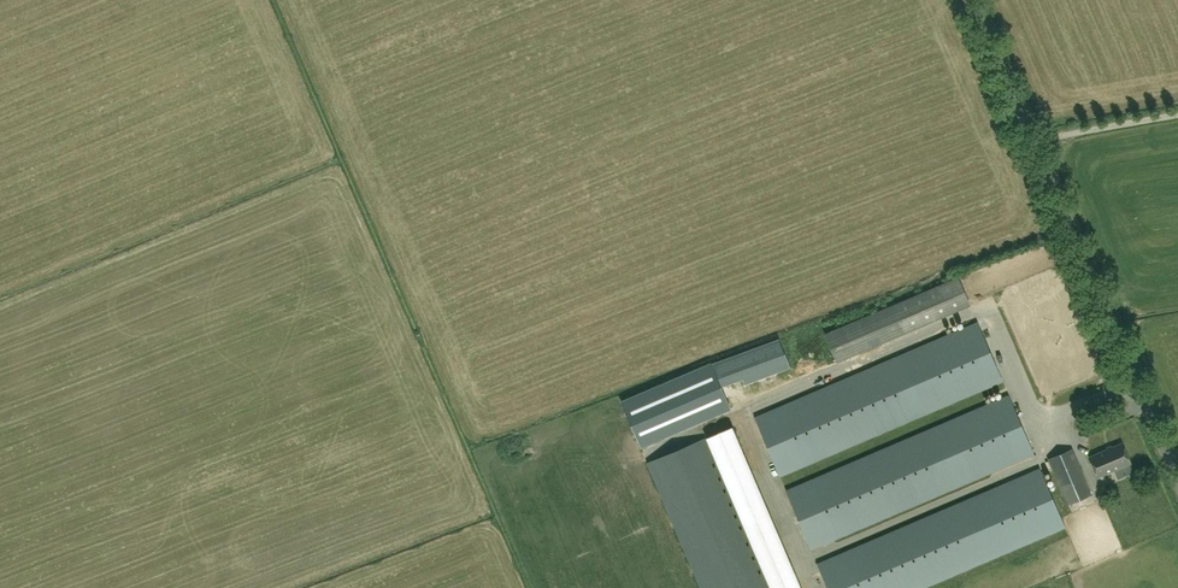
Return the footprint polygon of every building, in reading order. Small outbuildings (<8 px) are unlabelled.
[(970,305),(958,277),(825,334),(837,362),(970,305)] [(978,322),(755,417),(780,475),(1002,380),(978,322)] [(779,339),(713,365),(721,386),(742,378),(745,384),(790,367),(779,339)] [(721,386),(713,365),(712,362),(622,401),(641,447),(731,409),(721,386)] [(811,548),(1034,453),(1009,396),(787,491),(811,548)] [(705,438),(769,587),(801,587),(733,426),(705,438)] [(648,462),(702,587),(769,587),(705,438),(648,462)] [(1097,476),(1131,462),(1122,442),(1089,457),(1097,476)] [(1049,458),(1068,505),(1092,495),(1072,448),(1049,458)] [(828,587),(921,587),(1064,527),(1040,469),(818,564),(828,587)]
